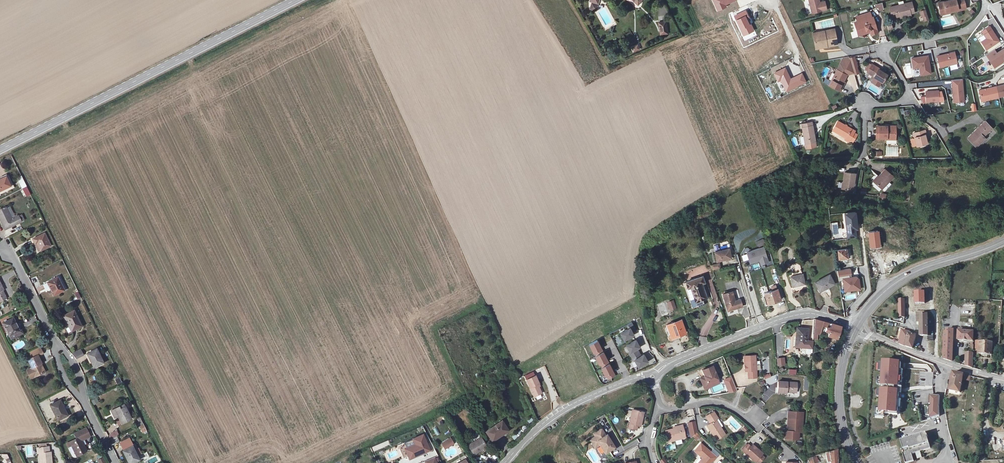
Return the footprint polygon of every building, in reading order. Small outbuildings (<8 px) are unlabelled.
[(589,9),(596,11),(599,0),(589,0),(589,1),(591,2),(589,9)] [(818,3),(817,0),(809,0),(813,13),(827,9),(825,1),(820,2),(818,3)] [(913,0),(888,7),(890,17),(896,16),(896,18),(917,12),(913,0)] [(939,2),(941,12),(958,8),(959,11),(968,9),(965,0),(946,0),(939,2)] [(927,18),(924,7),(919,9),(921,15),(922,15),(924,19),(927,18)] [(868,12),(854,16),(857,26),(854,26),(856,33),(860,32),(860,35),(866,33),(865,30),(870,29),(871,35),(878,33),(874,16),(869,17),(868,12)] [(981,32),(986,39),(981,43),(986,50),(999,42),(989,27),(981,32)] [(816,48),(838,44),(835,28),(813,32),(816,48)] [(941,67),(958,63),(955,52),(938,56),(941,67)] [(919,66),(920,74),(930,72),(927,54),(911,57),(912,67),(919,66)] [(857,66),(854,55),(851,56),(849,56),(853,68),(857,66)] [(988,74),(997,68),(998,70),(1003,66),(1003,61),(1000,55),(991,61),(988,57),(980,63),(988,74)] [(849,56),(844,57),(829,84),(840,90),(847,74),(854,71),(853,68),(849,56)] [(866,71),(875,76),(874,77),(875,77),(872,82),(880,87),(882,82),(883,82),(888,74),(878,68),(879,67),(871,63),(870,64),(868,62),(864,69),(867,70),(866,71)] [(965,101),(962,78),(952,79),(954,102),(965,101)] [(982,100),(1000,96),(1000,95),(997,85),(979,89),(982,100)] [(927,103),(940,101),(939,91),(926,92),(927,103)] [(838,120),(832,129),(845,138),(844,140),(847,142),(855,131),(838,120)] [(986,121),(968,137),(977,146),(986,138),(984,135),(992,128),(986,121)] [(812,123),(801,125),(805,143),(816,141),(812,123)] [(877,125),(876,137),(888,137),(887,139),(897,140),(897,130),(888,129),(888,126),(877,125)] [(924,130),(913,133),(917,147),(925,145),(923,137),(926,136),(924,130)] [(886,156),(894,156),(894,146),(886,146),(886,156)] [(885,168),(873,181),(882,189),(894,177),(885,168)] [(857,173),(846,171),(843,188),(854,190),(857,173)] [(0,179),(0,190),(9,185),(5,176),(0,179)] [(21,176),(16,178),(21,189),(27,186),(21,176)] [(0,208),(0,221),(4,229),(20,222),(17,216),(11,219),(5,206),(0,208)] [(861,237),(858,213),(845,215),(848,238),(861,237)] [(840,233),(839,222),(831,223),(831,234),(840,233)] [(879,229),(870,231),(871,246),(875,245),(875,248),(880,247),(879,239),(881,238),(879,229)] [(45,232),(33,237),(39,251),(51,246),(45,232)] [(732,257),(730,247),(716,251),(718,260),(732,257)] [(757,260),(761,259),(762,264),(769,262),(765,247),(748,252),(751,262),(756,261),(756,260),(757,260)] [(849,247),(840,249),(841,258),(850,256),(849,247)] [(804,273),(791,276),(794,287),(806,284),(804,273)] [(832,274),(816,281),(821,290),(836,283),(832,274)] [(686,289),(690,288),(692,287),(700,306),(706,304),(705,300),(709,298),(703,283),(706,282),(704,275),(697,278),(687,281),(684,282),(685,284),(686,289)] [(843,279),(845,292),(861,289),(859,276),(843,279)] [(59,277),(49,281),(54,294),(65,290),(59,277)] [(765,292),(769,303),(781,299),(777,284),(771,285),(773,290),(765,292)] [(742,299),(737,300),(734,291),(724,294),(729,311),(744,305),(742,299)] [(670,311),(677,309),(674,300),(667,302),(670,311)] [(74,310),(64,315),(71,330),(81,325),(74,310)] [(928,335),(927,316),(927,312),(919,312),(919,321),(920,321),(920,335),(928,335)] [(826,325),(827,321),(815,317),(814,334),(813,338),(817,338),(817,334),(818,322),(826,325)] [(680,319),(667,325),(673,338),(686,333),(680,319)] [(15,321),(5,325),(11,338),(21,334),(15,321)] [(838,337),(842,325),(830,322),(829,327),(826,326),(825,331),(828,331),(827,335),(838,338),(838,337)] [(629,329),(621,333),(625,341),(635,336),(633,333),(635,332),(637,331),(633,323),(628,326),(629,329)] [(808,329),(797,328),(795,347),(813,349),(813,342),(807,341),(808,329)] [(965,332),(960,331),(960,340),(975,341),(975,329),(966,328),(965,332)] [(945,339),(945,358),(953,361),(954,330),(947,329),(947,330),(946,332),(945,332),(945,335),(945,339)] [(896,342),(903,344),(912,347),(916,335),(909,333),(906,332),(899,330),(896,342)] [(596,356),(600,365),(601,364),(603,367),(602,368),(607,377),(608,376),(610,380),(618,375),(598,340),(589,344),(594,353),(595,352),(597,355),(596,356)] [(634,341),(627,345),(631,352),(629,353),(634,361),(635,360),(639,367),(649,362),(644,354),(642,356),(638,349),(640,347),(636,340),(634,341)] [(993,355),(994,342),(982,342),(981,354),(993,355)] [(96,349),(86,354),(92,368),(102,364),(96,349)] [(756,355),(744,356),(744,365),(747,364),(748,371),(748,378),(757,377),(756,355)] [(39,356),(29,361),(33,369),(30,371),(34,379),(45,374),(41,365),(43,364),(39,356)] [(785,357),(777,358),(777,366),(785,366),(785,357)] [(966,358),(965,365),(973,368),(973,359),(966,358)] [(901,383),(902,370),(902,362),(883,361),(883,363),(882,371),(882,377),(882,385),(881,389),(881,396),(880,407),(880,413),(886,413),(899,414),(899,407),(900,399),(900,393),(901,386),(901,383)] [(713,366),(702,370),(704,376),(700,378),(702,386),(707,388),(713,386),(712,383),(718,381),(713,366)] [(966,378),(966,376),(955,373),(951,391),(961,393),(964,377),(966,378)] [(543,393),(540,386),(539,384),(540,383),(537,375),(527,379),(535,397),(543,393)] [(731,377),(723,380),(729,394),(737,390),(731,377)] [(797,382),(778,381),(778,391),(796,392),(797,382)] [(931,396),(930,417),(931,417),(931,419),(940,416),(941,396),(931,396)] [(60,399),(50,404),(57,419),(67,414),(60,399)] [(121,405),(111,410),(115,418),(118,417),(121,424),(131,418),(125,407),(123,408),(121,405)] [(878,407),(877,416),(886,416),(886,413),(880,413),(880,407),(878,407)] [(645,411),(633,409),(629,428),(638,430),(639,425),(643,426),(645,411)] [(784,437),(793,438),(793,435),(798,436),(798,431),(801,431),(802,416),(802,411),(788,410),(787,417),(789,417),(789,430),(786,430),(784,430),(784,437)] [(716,413),(707,419),(709,422),(705,425),(717,440),(727,433),(716,419),(719,417),(716,413)] [(501,420),(486,430),(492,440),(508,430),(501,420)] [(695,421),(688,422),(691,437),(697,430),(695,421)] [(143,424),(138,426),(142,434),(147,431),(143,424)] [(683,424),(672,426),(673,429),(665,430),(667,439),(686,436),(683,424)] [(515,439),(527,428),(524,425),(512,437),(515,439)] [(78,436),(69,441),(69,442),(67,443),(68,447),(71,445),(79,460),(88,456),(80,439),(90,434),(87,427),(77,432),(78,436)] [(589,439),(592,444),(598,441),(600,445),(604,451),(615,444),(608,433),(606,435),(601,427),(593,432),(595,435),(589,439)] [(110,439),(118,435),(116,431),(108,435),(110,439)] [(928,433),(903,441),(905,449),(903,450),(906,462),(908,462),(916,461),(914,454),(920,452),(933,448),(932,446),(928,433)] [(423,434),(413,438),(415,443),(405,448),(409,458),(416,455),(416,454),(422,451),(423,452),(430,450),(423,434)] [(481,437),(467,444),(472,454),(482,449),(483,453),(488,451),(481,437)] [(451,438),(442,442),(444,446),(453,441),(451,438)] [(699,443),(692,449),(702,457),(705,460),(702,462),(712,462),(716,458),(699,443)] [(763,453),(757,448),(755,451),(751,447),(748,444),(742,450),(755,462),(763,453)] [(33,457),(32,445),(25,445),(26,458),(33,457)] [(122,451),(128,462),(130,462),(138,459),(132,446),(122,451)] [(51,451),(48,451),(48,447),(46,447),(38,448),(35,448),(36,453),(40,453),(40,462),(52,462),(51,451)] [(600,458),(604,456),(599,448),(596,450),(600,458)] [(838,448),(829,451),(832,462),(838,462),(838,448)] [(809,462),(816,462),(822,461),(820,454),(807,458),(809,462)]
